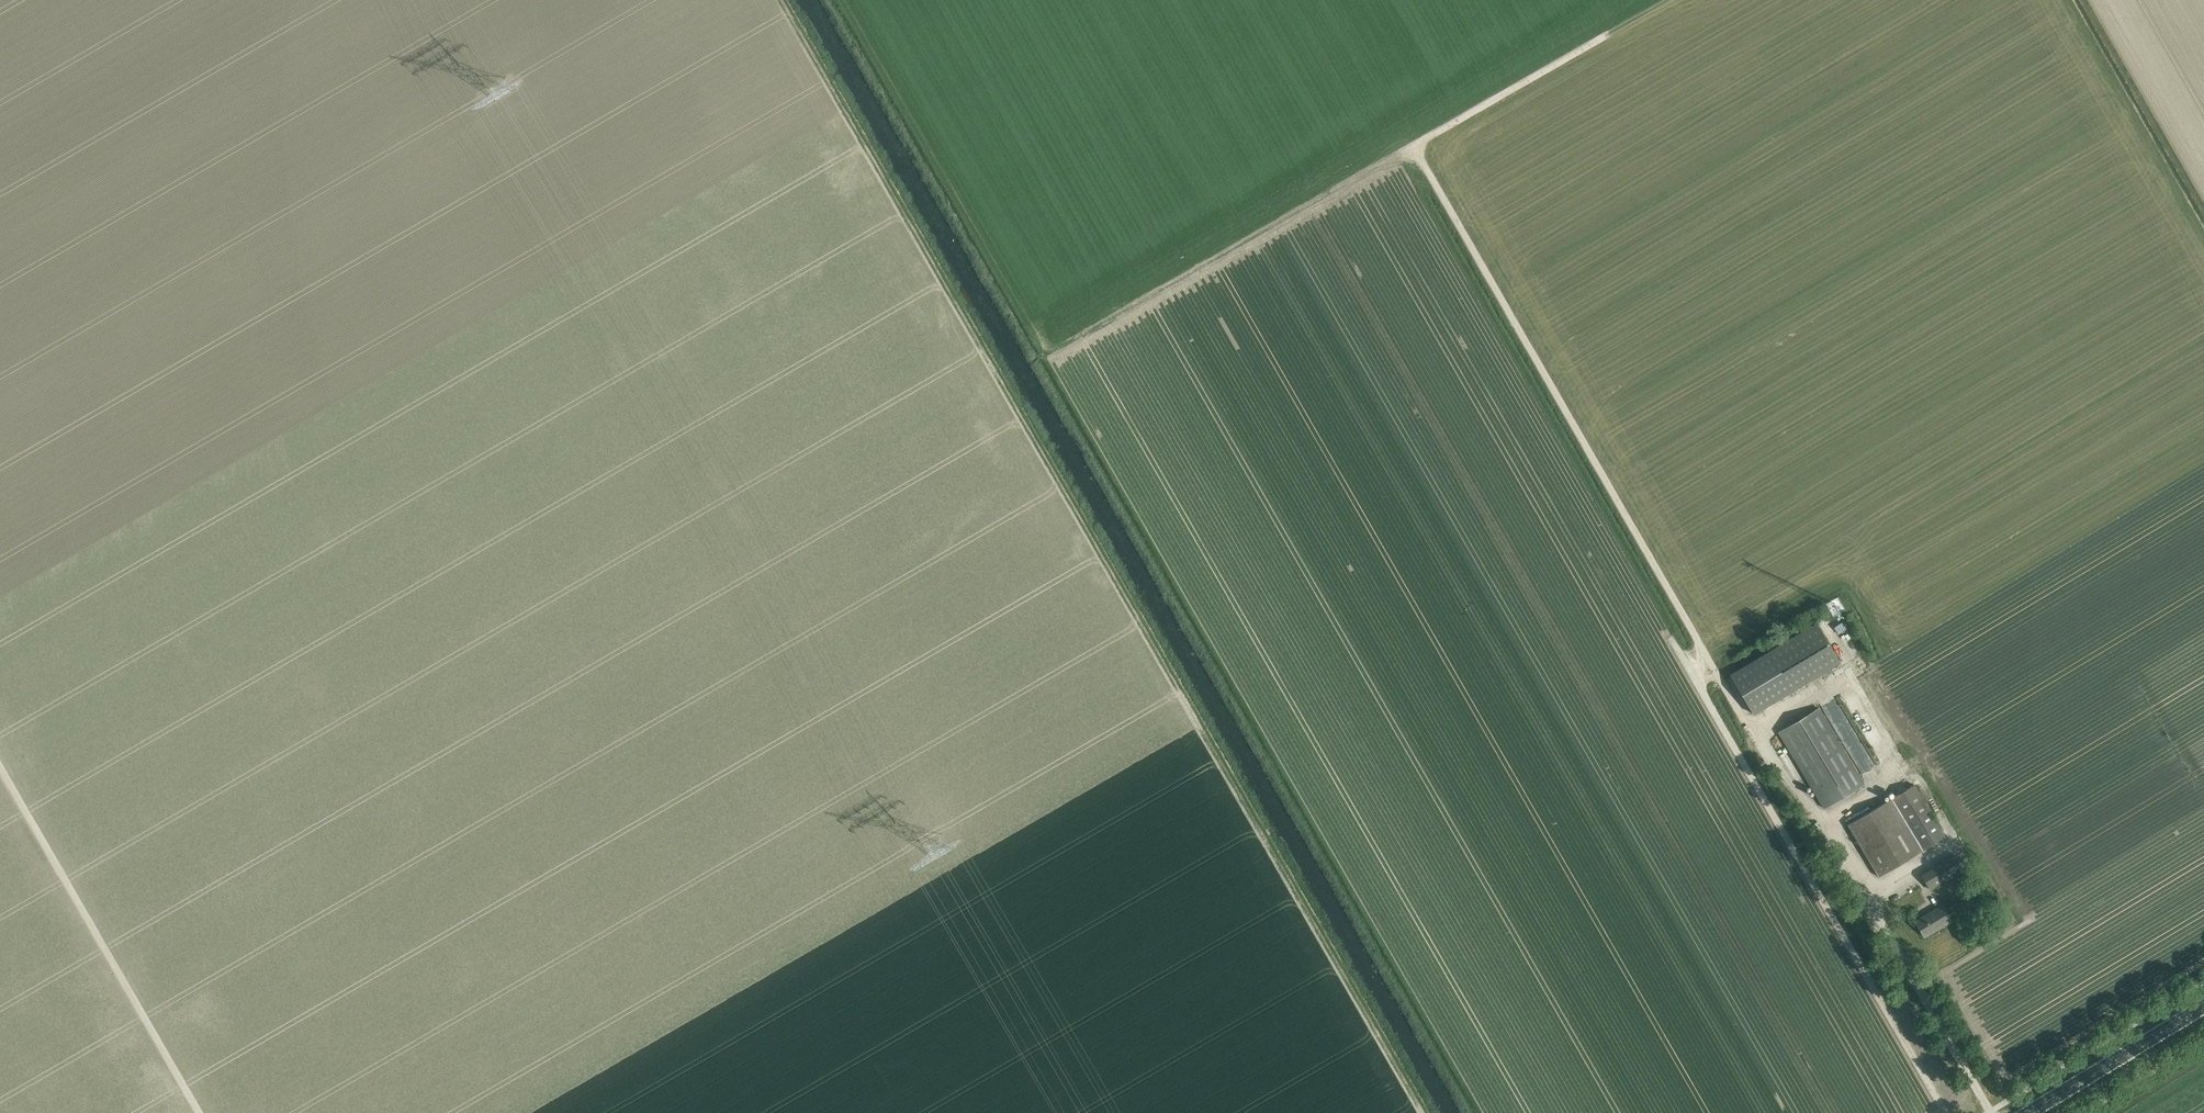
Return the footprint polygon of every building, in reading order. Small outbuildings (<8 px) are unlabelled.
[(1754,714),(1840,662),(1816,623),(1730,674),(1754,714)] [(1819,708),(1779,732),(1824,808),(1865,784),(1819,708)] [(1914,784),(1889,799),(1920,851),(1945,836),(1914,784)] [(1889,799),(1847,824),(1878,876),(1920,851),(1889,799)] [(1945,814),(1938,817),(1947,839),(1954,836),(1945,814)] [(1931,890),(1965,870),(1956,855),(1922,875),(1931,890)] [(1925,936),(1951,920),(1942,905),(1915,921),(1925,936)]
